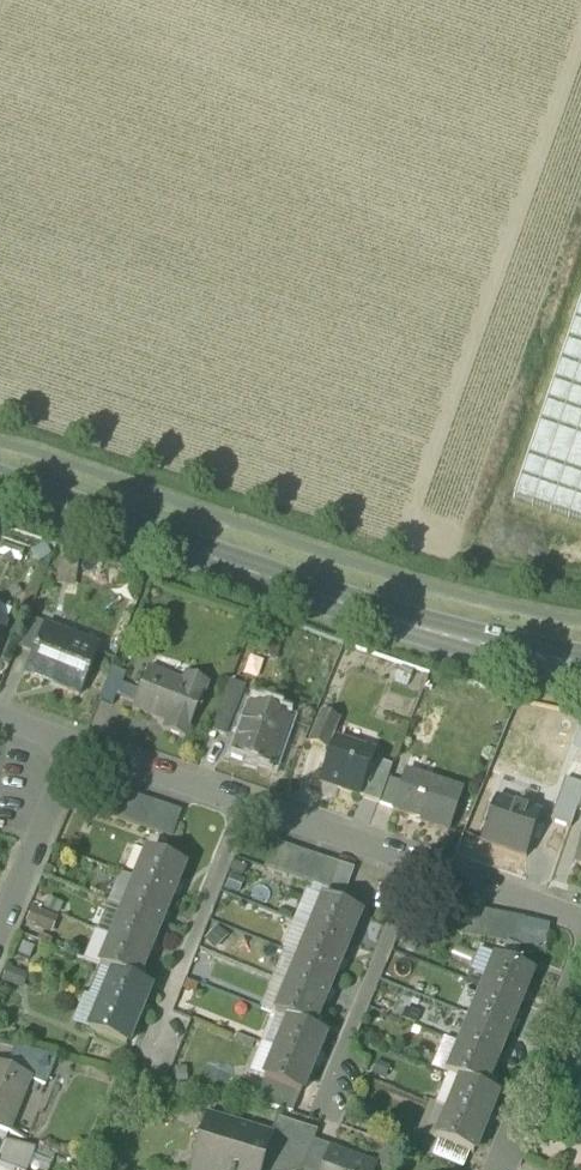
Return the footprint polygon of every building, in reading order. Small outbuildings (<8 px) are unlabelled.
[(513,498),(580,521),(580,299),(513,498)] [(59,584),(72,586),(74,565),(61,563),(59,584)] [(15,651),(33,658),(42,634),(25,627),(15,651)] [(57,687),(79,696),(99,648),(78,640),(75,647),(42,634),(33,658),(27,672),(58,684),(57,687)] [(163,731),(185,740),(208,684),(186,675),(183,684),(148,670),(132,709),(158,719),(160,719),(167,722),(163,731)] [(100,697),(115,703),(124,679),(109,673),(100,697)] [(210,732),(226,737),(246,688),(230,683),(210,732)] [(231,757),(272,771),(290,721),(249,706),(231,757)] [(310,745),(325,751),(338,720),(323,714),(310,745)] [(337,789),(360,797),(372,761),(374,756),(334,743),(321,782),(338,788),(337,789)] [(565,780),(580,786),(580,763),(572,760),(565,780)] [(360,797),(378,804),(391,767),(372,761),(360,797)] [(420,823),(448,833),(462,794),(405,774),(401,783),(393,809),(421,819),(420,823)] [(379,805),(393,809),(401,783),(388,779),(379,805)] [(580,796),(580,786),(565,780),(550,822),(569,829),(576,811),(580,796)] [(127,795),(114,791),(106,815),(119,820),(127,795)] [(140,800),(127,795),(119,820),(132,824),(140,800)] [(153,804),(140,800),(132,824),(145,829),(153,804)] [(481,842),(526,858),(540,817),(495,801),(481,842)] [(166,809),(153,804),(145,829),(158,833),(166,809)] [(180,814),(166,809),(158,833),(172,838),(180,814)] [(264,869),(278,874),(286,849),(273,844),(264,869)] [(300,853),(286,849),(278,874),(291,878),(300,853)] [(148,851),(136,881),(172,896),(184,867),(148,851)] [(313,858),(300,853),(291,878),(304,883),(313,858)] [(326,863),(313,858),(304,883),(317,887),(326,863)] [(339,867),(326,863),(317,887),(330,892),(339,867)] [(353,872),(339,867),(330,892),(344,897),(353,872)] [(136,881),(124,910),(160,925),(172,896),(136,881)] [(324,900),(311,930),(348,945),(360,915),(324,900)] [(33,908),(26,924),(52,934),(58,918),(33,908)] [(124,910),(112,939),(149,954),(160,925),(124,910)] [(483,913),(469,911),(464,936),(478,938),(483,913)] [(496,916),(483,913),(478,938),(492,941),(496,916)] [(510,919),(496,916),(492,941),(505,944),(510,919)] [(525,922),(510,919),(505,944),(520,947),(525,922)] [(336,973),(348,945),(311,930),(299,958),(336,973)] [(100,968),(113,974),(137,983),(149,954),(112,939),(100,968)] [(324,1002),(336,973),(299,958),(287,987),(324,1002)] [(496,960),(483,989),(520,1004),(532,975),(496,960)] [(113,974),(101,1003),(138,1018),(150,989),(137,983),(113,974)] [(311,1032),(324,1002),(287,987),(275,1016),(288,1022),(311,1032)] [(483,989),(472,1018),(508,1033),(520,1004),(483,989)] [(126,1048),(138,1018),(101,1003),(89,1033),(126,1048)] [(472,1018),(460,1047),(496,1062),(508,1033),(472,1018)] [(325,1037),(311,1032),(288,1022),(276,1051),(312,1067),(325,1037)] [(30,1080),(40,1084),(52,1057),(10,1047),(1,1068),(30,1080)] [(447,1076),(460,1082),(484,1091),(496,1062),(460,1047),(447,1076)] [(300,1096),(312,1067),(276,1051),(264,1081),(300,1096)] [(8,1134),(30,1080),(1,1068),(0,1068),(0,1131),(8,1134)] [(460,1082),(448,1111),(485,1126),(497,1097),(484,1091),(460,1082)] [(472,1156),(485,1126),(448,1111),(436,1141),(472,1156)] [(207,1119),(195,1160),(201,1162),(214,1121),(207,1119)] [(289,1169),(302,1169),(313,1143),(317,1133),(276,1120),(270,1139),(271,1139),(264,1162),(289,1169)] [(264,1162),(271,1139),(270,1139),(214,1121),(201,1162),(195,1160),(192,1169),(262,1169),(264,1162)] [(10,1169),(28,1169),(35,1151),(4,1143),(0,1153),(0,1166),(10,1169)] [(302,1169),(323,1169),(330,1150),(313,1143),(302,1169)] [(376,1167),(330,1150),(323,1169),(375,1169),(376,1167)]
